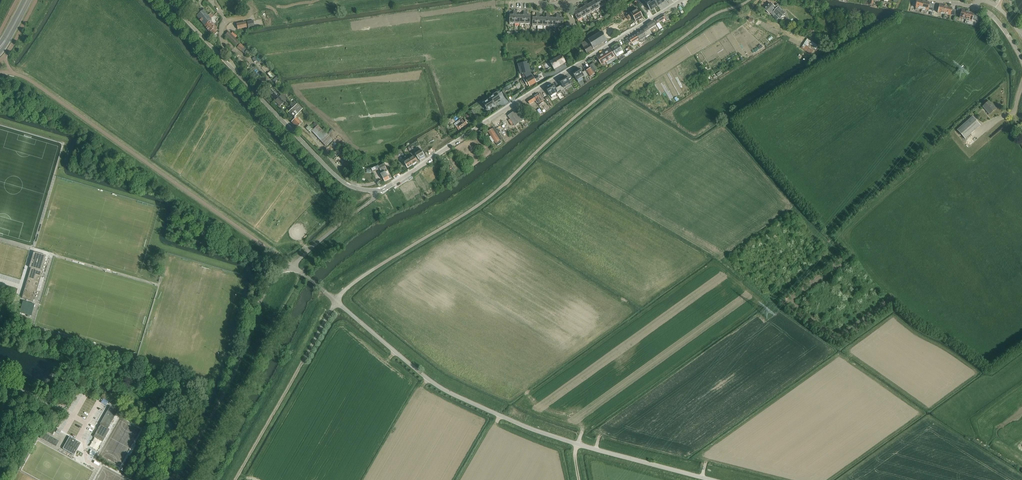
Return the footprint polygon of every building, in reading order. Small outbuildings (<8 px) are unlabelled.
[(596,0),(593,0),(594,1),(591,3),(596,10),(600,8),(596,0)] [(644,1),(650,11),(658,6),(654,0),(645,0),(644,1)] [(917,0),(915,8),(922,9),(924,2),(917,0)] [(591,3),(589,4),(587,1),(585,2),(591,13),(596,10),(591,3)] [(591,13),(585,2),(583,3),(585,6),(582,8),(587,15),(591,13)] [(924,2),(922,9),(928,11),(933,12),(934,6),(929,5),(930,3),(924,2)] [(770,13),(773,17),(775,15),(778,18),(785,17),(783,10),(782,11),(779,8),(780,7),(778,5),(776,7),(775,8),(770,4),(764,10),(769,15),(770,13)] [(940,5),(938,13),(944,15),(946,7),(940,5)] [(582,8),(580,9),(578,6),(576,7),(582,18),(587,15),(582,8)] [(582,18),(576,7),(575,8),(576,11),(573,13),(578,21),(582,18)] [(946,7),(944,15),(950,16),(950,15),(954,16),(955,11),(952,10),(952,8),(946,7)] [(640,20),(643,18),(638,9),(635,11),(640,20)] [(211,20),(203,10),(196,17),(213,37),(217,33),(216,31),(217,30),(216,29),(217,28),(211,21),(211,20)] [(968,12),(962,10),(959,18),(966,20),(968,12)] [(640,20),(635,11),(631,13),(636,22),(640,20)] [(968,12),(966,20),(972,22),(974,14),(968,12)] [(669,20),(665,13),(654,21),(657,24),(660,29),(662,28),(659,23),(666,19),(667,21),(669,20)] [(254,26),(253,21),(232,25),(234,30),(237,29),(254,26)] [(656,26),(653,21),(647,25),(648,27),(649,30),(650,30),(656,26)] [(650,30),(649,30),(648,27),(642,30),(647,37),(652,34),(650,30)] [(816,33),(812,29),(808,32),(811,37),(816,33)] [(647,37),(642,30),(636,35),(639,40),(640,41),(647,37)] [(228,31),(224,36),(235,47),(240,42),(228,31)] [(607,40),(602,32),(588,40),(581,44),(587,53),(594,49),(593,49),(607,40)] [(639,40),(636,35),(629,39),(633,46),(638,43),(637,41),(639,40)] [(801,48),(812,55),(818,45),(807,39),(801,48)] [(247,50),(240,44),(237,48),(244,54),(245,53),(247,50)] [(622,51),(619,45),(612,49),(616,55),(622,51)] [(627,52),(624,55),(625,57),(629,55),(628,54),(632,52),(630,47),(628,49),(629,50),(627,52)] [(615,57),(610,49),(597,57),(601,65),(615,57)] [(561,56),(550,62),(554,70),(566,63),(561,56)] [(526,62),(518,65),(519,66),(521,74),(524,73),(527,78),(523,80),(525,82),(527,85),(529,84),(530,86),(541,79),(540,78),(543,77),(541,74),(534,78),(530,72),(531,72),(529,64),(527,64),(526,62)] [(580,68),(573,73),(572,72),(578,82),(577,81),(584,77),(585,78),(588,76),(582,66),(582,67),(585,71),(583,72),(580,68)] [(595,74),(591,68),(586,71),(589,74),(588,75),(591,80),(592,80),(590,77),(595,74)] [(572,86),(565,76),(566,77),(558,81),(561,85),(558,87),(562,92),(566,90),(565,88),(571,85),(572,86)] [(556,88),(554,84),(546,89),(545,88),(552,98),(551,97),(557,93),(558,94),(562,92),(558,87),(556,88)] [(274,88),(281,95),(283,92),(276,86),(274,88)] [(271,88),(267,92),(273,98),(274,97),(276,99),(279,96),(271,88)] [(500,99),(498,95),(497,93),(490,98),(490,99),(483,104),(485,107),(486,108),(488,111),(495,106),(494,104),(500,99)] [(538,93),(533,97),(535,101),(536,100),(539,106),(544,103),(541,97),(538,93)] [(282,94),(275,101),(280,106),(283,103),(287,107),(291,103),(282,94)] [(535,101),(533,97),(527,100),(529,104),(531,103),(533,106),(536,105),(534,102),(535,101)] [(984,107),(990,114),(995,109),(989,102),(984,107)] [(292,109),(288,112),(294,118),(302,109),(297,104),(292,109)] [(515,111),(508,116),(515,126),(521,121),(524,120),(519,113),(517,115),(515,111)] [(973,117),(972,117),(957,130),(965,139),(980,126),(975,120),(977,118),(974,116),(973,117)] [(296,118),(294,120),(291,123),(295,126),(294,127),(296,129),(301,124),(296,118)] [(454,123),(451,119),(444,123),(448,129),(451,127),(450,126),(454,123)] [(467,124),(464,119),(456,125),(457,126),(456,127),(459,130),(467,124)] [(502,139),(494,128),(488,131),(497,146),(502,143),(500,140),(502,139)] [(332,141),(324,132),(318,137),(327,146),(332,141)] [(352,162),(339,149),(331,156),(334,159),(338,155),(348,165),(352,162)] [(414,153),(415,155),(416,155),(418,159),(424,155),(420,149),(414,153)] [(413,165),(409,160),(407,156),(405,157),(408,161),(404,163),(408,168),(413,165)] [(418,162),(414,157),(409,160),(413,165),(418,162)] [(381,174),(384,180),(385,182),(392,178),(390,175),(388,176),(385,171),(382,172),(383,173),(381,174)] [(45,256),(34,253),(33,253),(29,268),(31,268),(22,298),(33,302),(42,274),(39,274),(40,271),(41,271),(45,256)] [(23,301),(20,313),(31,316),(35,305),(23,301)] [(101,425),(94,437),(102,442),(109,430),(108,429),(118,411),(110,406),(100,424),(101,425)] [(510,416),(512,413),(516,415),(515,418),(522,421),(526,415),(511,408),(506,414),(510,416)] [(56,447),(59,441),(44,432),(40,438),(56,447)] [(81,443),(69,437),(63,449),(74,455),(81,443)]
